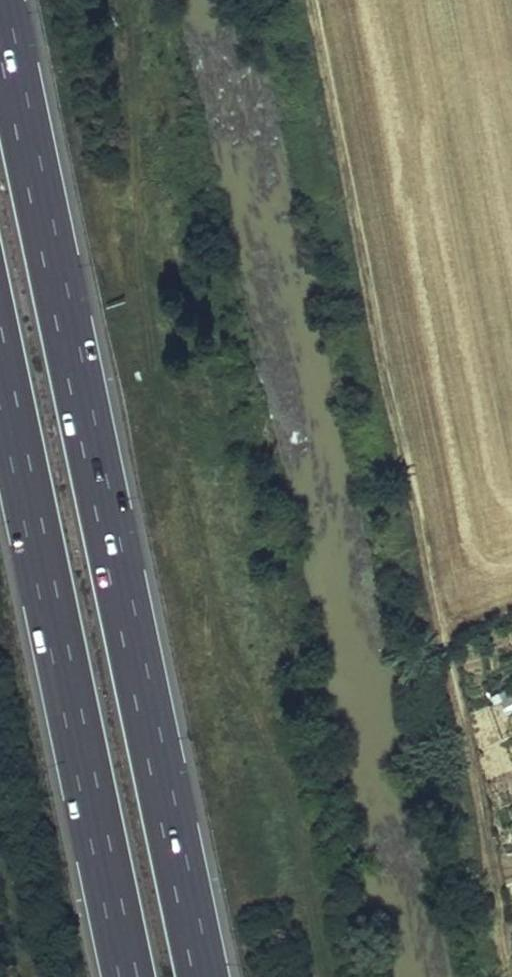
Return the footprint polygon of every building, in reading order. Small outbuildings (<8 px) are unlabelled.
[(506,717),(511,713),(511,702),(504,691),(493,698),(506,717)]
